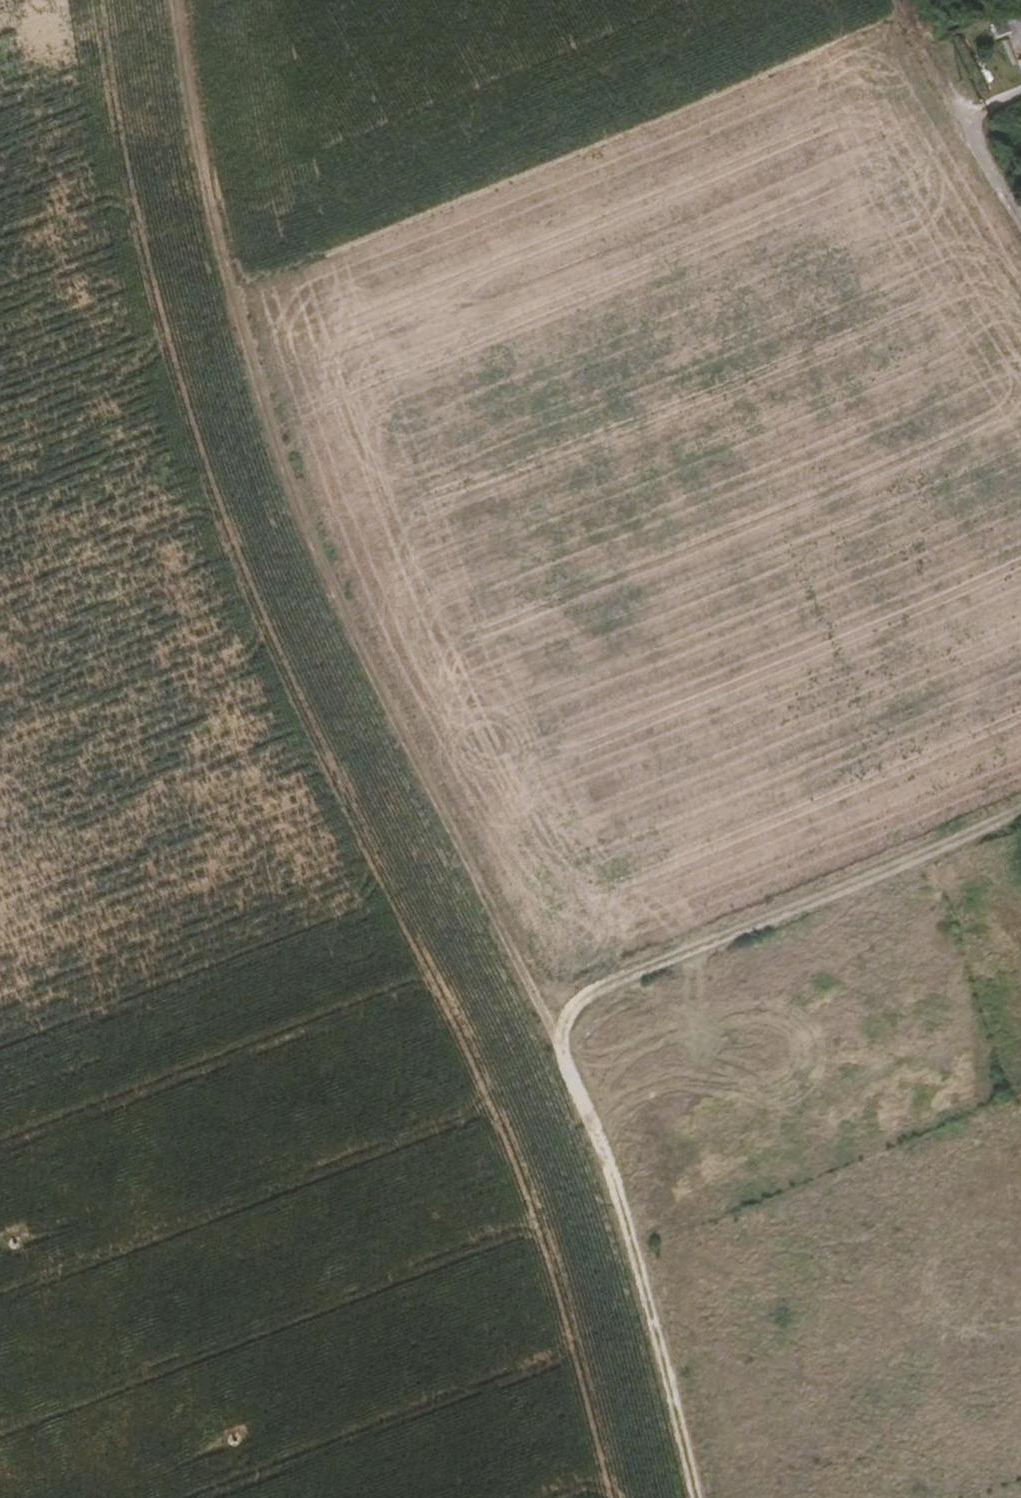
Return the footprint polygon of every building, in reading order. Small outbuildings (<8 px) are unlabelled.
[(1000,33),(1004,46),(1019,42),(1020,49),(1020,27),(1000,33)]
